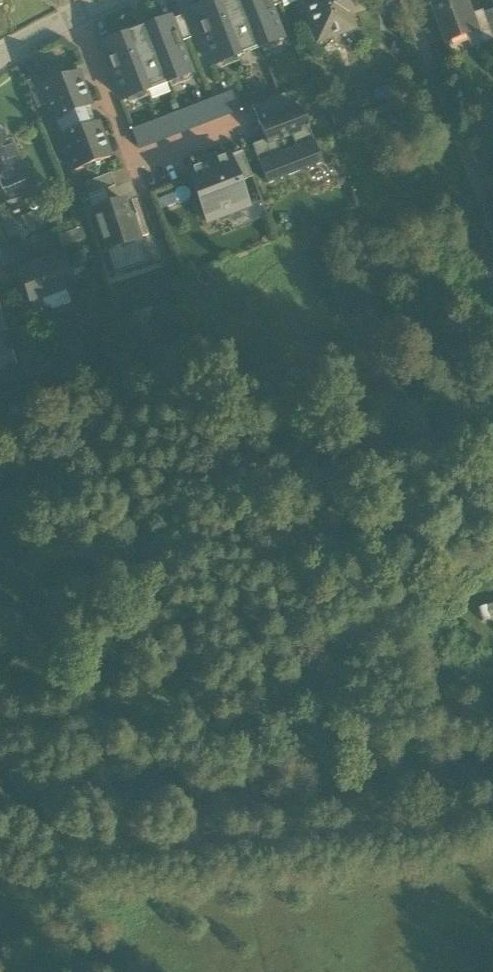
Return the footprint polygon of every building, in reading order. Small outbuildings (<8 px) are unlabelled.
[(214,65),(283,39),(270,7),(268,0),(240,0),(240,1),(220,9),(217,0),(192,10),(214,65)] [(217,0),(220,9),(240,1),(240,0),(217,0)] [(318,41),(352,29),(347,15),(360,11),(356,0),(303,0),(318,41)] [(445,44),(478,32),(479,31),(473,16),(467,0),(428,0),(445,44)] [(485,14),(484,11),(473,16),(479,31),(478,32),(484,46),(492,43),(492,34),(485,14)] [(182,16),(171,20),(179,42),(190,38),(182,16)] [(125,35),(101,44),(123,100),(191,74),(179,42),(171,20),(170,18),(146,27),(149,36),(129,44),(125,35)] [(146,27),(125,35),(129,44),(149,36),(146,27)] [(445,44),(451,59),(484,46),(478,32),(445,44)] [(57,119),(59,124),(89,112),(87,108),(90,107),(76,71),(48,82),(41,85),(48,104),(55,121),(57,119)] [(26,82),(37,109),(48,104),(41,85),(48,82),(45,75),(26,82)] [(133,129),(140,150),(241,111),(233,90),(133,129)] [(286,94),(252,107),(259,126),(301,109),(298,102),(290,105),(286,94)] [(329,113),(335,129),(348,124),(342,108),(329,113)] [(252,145),(258,162),(280,154),(276,143),(274,139),(290,133),(292,137),(296,148),(313,141),(301,109),(259,126),(265,140),(252,145)] [(93,124),(89,112),(59,124),(63,135),(61,136),(74,172),(110,158),(96,123),(93,124)] [(22,166),(14,146),(9,148),(3,133),(0,134),(0,175),(22,166)] [(276,143),(292,137),(290,133),(274,139),(276,143)] [(322,163),(313,141),(296,148),(280,154),(258,162),(267,184),(322,163)] [(241,151),(229,156),(239,182),(251,177),(241,151)] [(199,166),(187,170),(206,222),(227,215),(248,207),(239,182),(229,156),(228,154),(215,159),(215,157),(198,164),(199,166)] [(22,166),(0,175),(0,190),(0,191),(27,179),(22,166)] [(84,183),(88,195),(104,190),(115,186),(110,173),(84,183)] [(0,191),(5,203),(33,192),(27,179),(0,191)] [(94,211),(109,205),(104,190),(88,195),(94,211)] [(93,211),(106,251),(140,240),(134,222),(131,223),(123,201),(109,205),(94,211),(93,211)] [(261,202),(248,207),(227,215),(232,230),(267,217),(261,202)] [(26,233),(20,217),(14,219),(9,209),(0,213),(0,220),(9,240),(26,233)] [(35,211),(20,217),(26,233),(41,227),(35,211)] [(58,236),(62,247),(86,239),(82,227),(58,236)] [(147,263),(140,240),(106,251),(113,273),(147,263)] [(64,251),(51,256),(63,287),(75,282),(64,251)] [(18,276),(28,304),(64,290),(63,287),(51,256),(31,263),(33,270),(18,276)] [(69,303),(64,290),(28,304),(33,317),(46,312),(69,303)] [(46,312),(33,317),(36,323),(48,318),(46,312)] [(483,617),(492,614),(492,602),(480,606),(483,617)]
